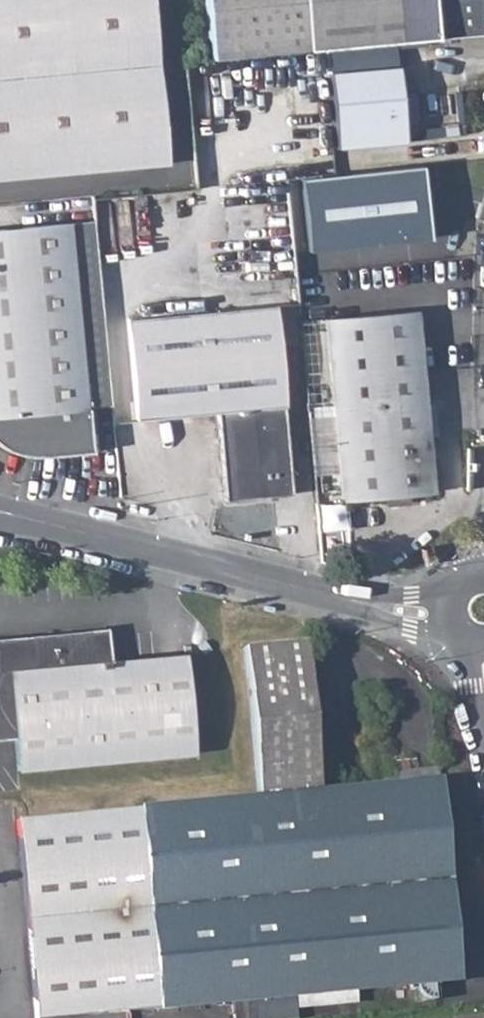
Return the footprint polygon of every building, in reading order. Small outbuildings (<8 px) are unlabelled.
[(166,163),(151,0),(0,0),(0,179),(166,163)] [(212,59),(483,34),(483,0),(207,0),(212,59)] [(397,67),(327,73),(333,147),(403,142),(397,67)] [(424,165),(300,175),(306,250),(430,240),(424,165)] [(41,455),(89,451),(85,406),(110,404),(93,221),(68,223),(0,229),(0,446),(24,455),(41,455)] [(275,305),(127,319),(137,419),(217,411),(224,500),(292,494),(275,305)] [(415,311),(325,319),(342,499),(431,491),(415,311)] [(347,502),(323,503),(324,528),(348,527),(347,502)] [(0,641),(0,739),(16,737),(18,769),(193,753),(184,653),(110,660),(107,627),(90,629),(90,631),(0,641)] [(20,825),(38,1017),(122,1017),(465,985),(446,785),(325,795),(311,649),(249,655),(262,801),(20,825)]
